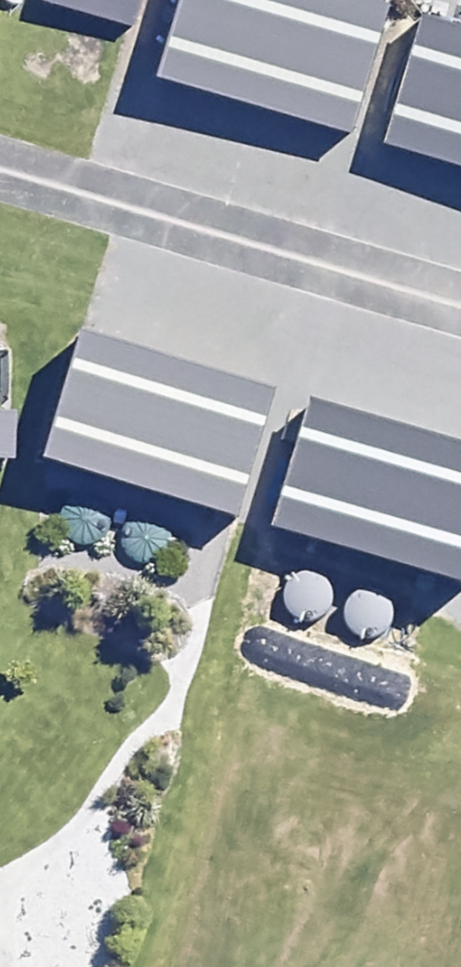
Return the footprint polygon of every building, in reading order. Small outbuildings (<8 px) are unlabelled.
[(135,27),(143,0),(45,0),(135,27)] [(157,75),(353,133),(392,2),(387,0),(180,0),(157,75)] [(383,142),(460,166),(460,25),(423,13),(383,142)] [(81,328),(43,455),(238,516),(278,387),(81,328)] [(270,524),(460,580),(460,439),(310,396),(270,524)] [(17,458),(19,410),(0,409),(0,457),(17,458)] [(80,495),(72,499),(66,505),(62,512),(61,520),(63,528),(67,535),(73,540),(80,543),(88,544),(96,542),(103,538),(108,532),(111,524),(112,516),(109,508),(104,501),(96,496),(88,494),(80,495)] [(140,515),(132,519),(126,525),(123,532),(122,540),(123,548),(127,555),(133,560),(140,564),(148,564),(156,563),(163,558),(168,552),(172,544),(172,536),(169,528),(164,521),(157,516),(148,514),(140,515)] [(302,570),(294,574),(288,580),(285,587),(284,595),(285,603),(289,610),(295,615),(302,619),(310,619),(318,618),(325,614),(330,607),(334,599),(334,591),(331,583),(326,576),(319,571),(311,569),(302,570)] [(363,589),(355,592),(349,598),(345,606),(344,614),(346,621),(350,628),(356,634),(363,637),(371,638),(379,636),(386,632),(391,626),(394,618),(395,609),(392,601),(387,595),(380,590),(371,588),(363,589)]
